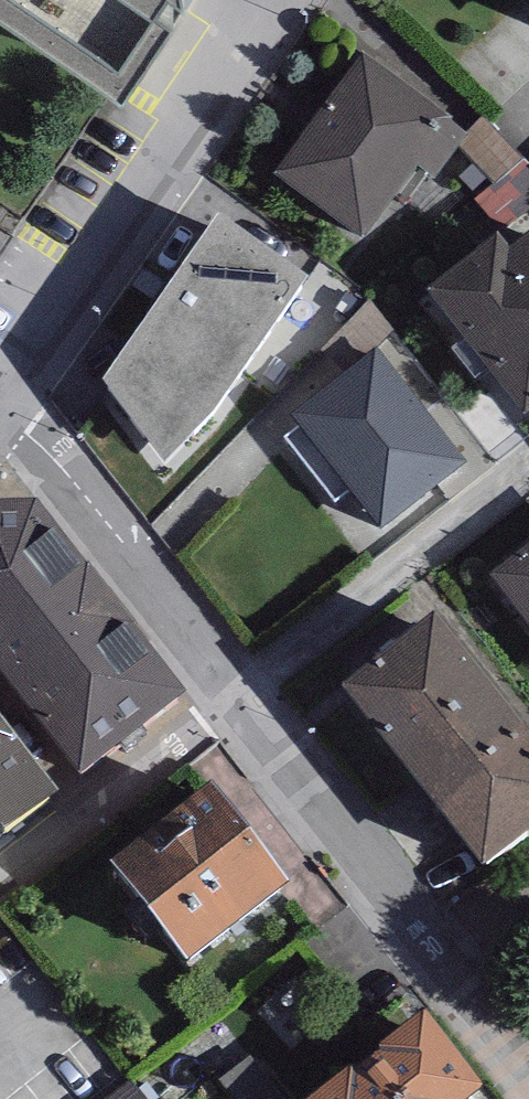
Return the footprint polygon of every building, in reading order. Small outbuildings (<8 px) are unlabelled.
[(123,67),(169,0),(24,0),(123,67)] [(451,122),(363,56),(274,175),(365,242),(419,170),(434,180),(466,138),(449,125),(451,122)] [(220,218),(105,385),(162,469),(306,283),(220,218)] [(512,252),(499,236),(429,293),(528,414),(528,238),(512,252)] [(466,465),(375,352),(290,420),(381,534),(466,465)] [(38,504),(0,507),(0,679),(78,783),(187,699),(38,504)] [(488,578),(528,629),(528,546),(488,578)] [(435,619),(341,693),(483,874),(528,838),(528,738),(435,619)] [(0,727),(0,845),(57,801),(0,727)] [(283,892),(206,793),(109,867),(187,967),(283,892)] [(318,1098),(473,1098),(483,1091),(426,1016),(318,1098)]
